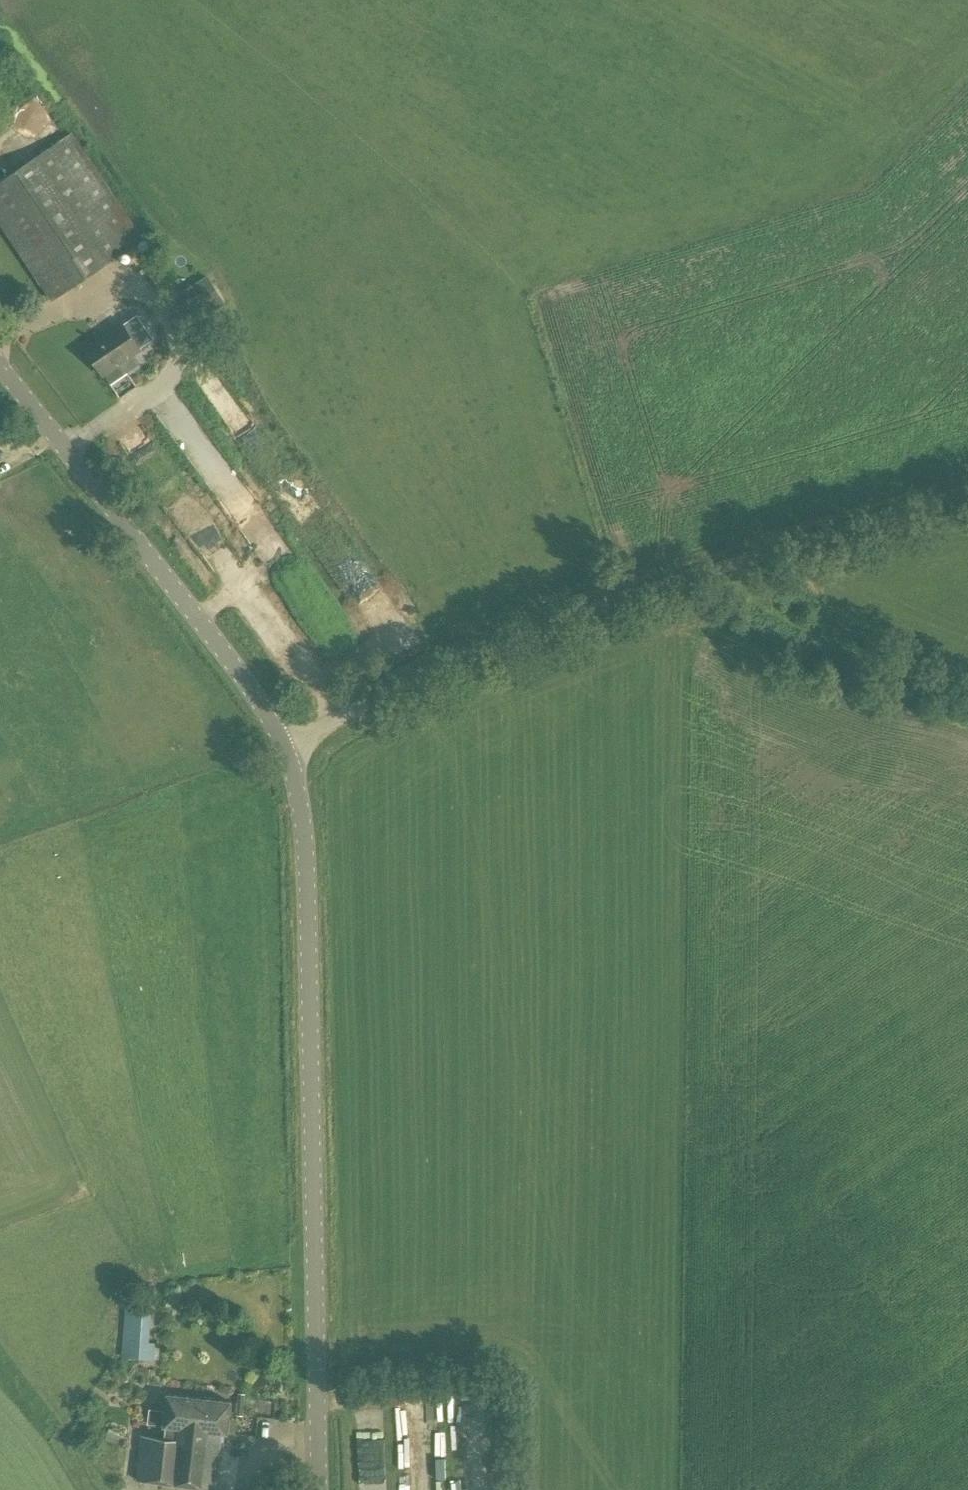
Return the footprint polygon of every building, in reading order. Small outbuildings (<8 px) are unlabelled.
[(145,235),(72,131),(0,180),(0,227),(49,302),(145,235)] [(127,330),(122,322),(84,348),(102,374),(117,364),(123,374),(140,362),(133,353),(148,343),(135,324),(127,330)] [(149,1346),(152,1306),(126,1304),(123,1344),(149,1346)] [(231,1401),(167,1394),(165,1410),(149,1408),(147,1424),(166,1426),(165,1437),(140,1434),(135,1480),(215,1489),(216,1489),(221,1432),(227,1432),(231,1401)] [(362,1436),(362,1460),(383,1461),(383,1436),(362,1436)]
